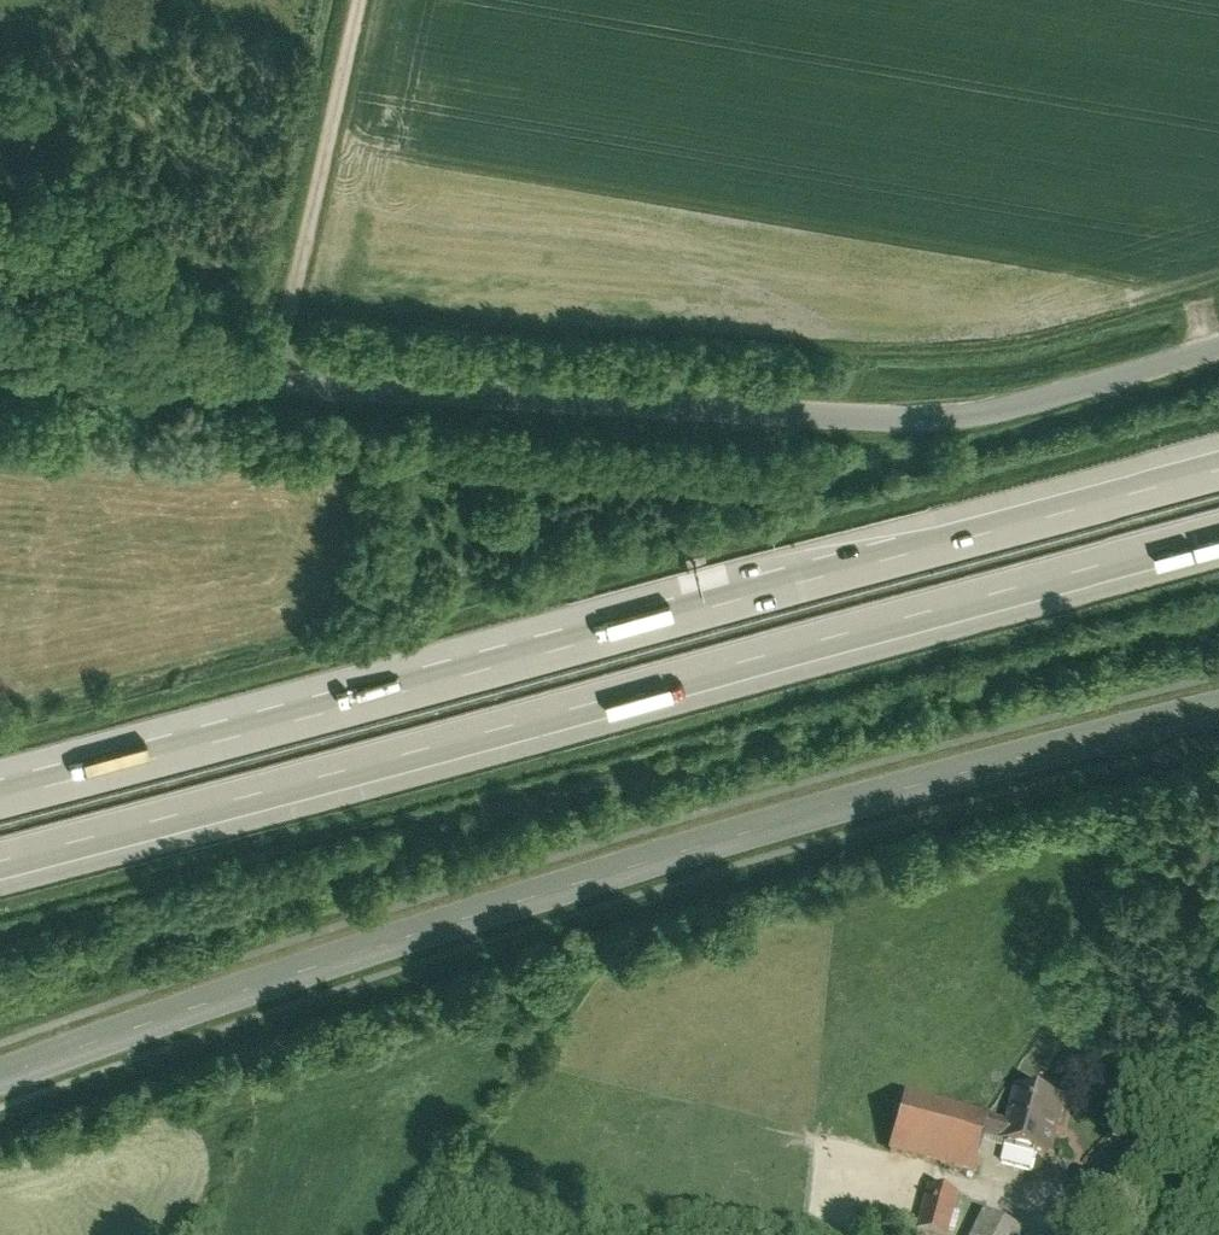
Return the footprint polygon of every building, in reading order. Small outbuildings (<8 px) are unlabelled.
[(1072,1102),(1024,1090),(1016,1122),(1000,1118),(995,1137),(1059,1154),(1072,1102)] [(995,1137),(1000,1118),(912,1095),(897,1151),(986,1174),(995,1137)] [(962,1195),(932,1187),(922,1225),(951,1234),(962,1195)] [(975,1234),(1026,1234),(1028,1231),(987,1210),(975,1234)]
